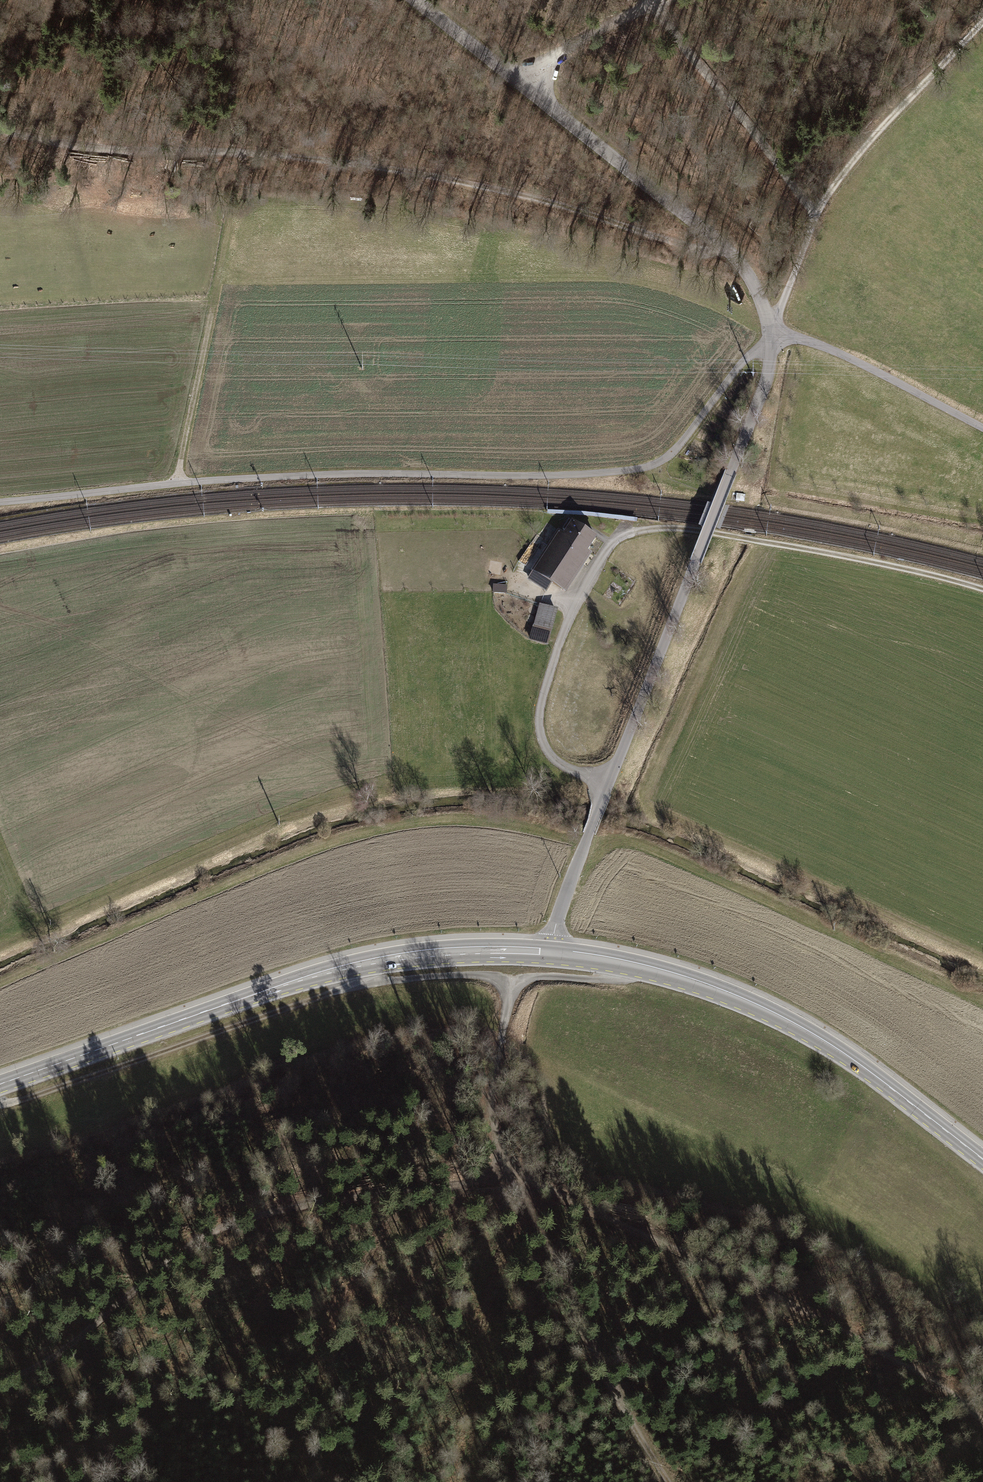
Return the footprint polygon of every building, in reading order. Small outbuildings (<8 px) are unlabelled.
[(559,533),(527,582),(547,595),(566,596),(593,555),(590,553),(598,541),(569,522),(561,535),(559,533)] [(507,587),(493,586),(493,596),(507,597),(507,587)] [(557,611),(539,606),(531,642),(549,646),(557,611)]
